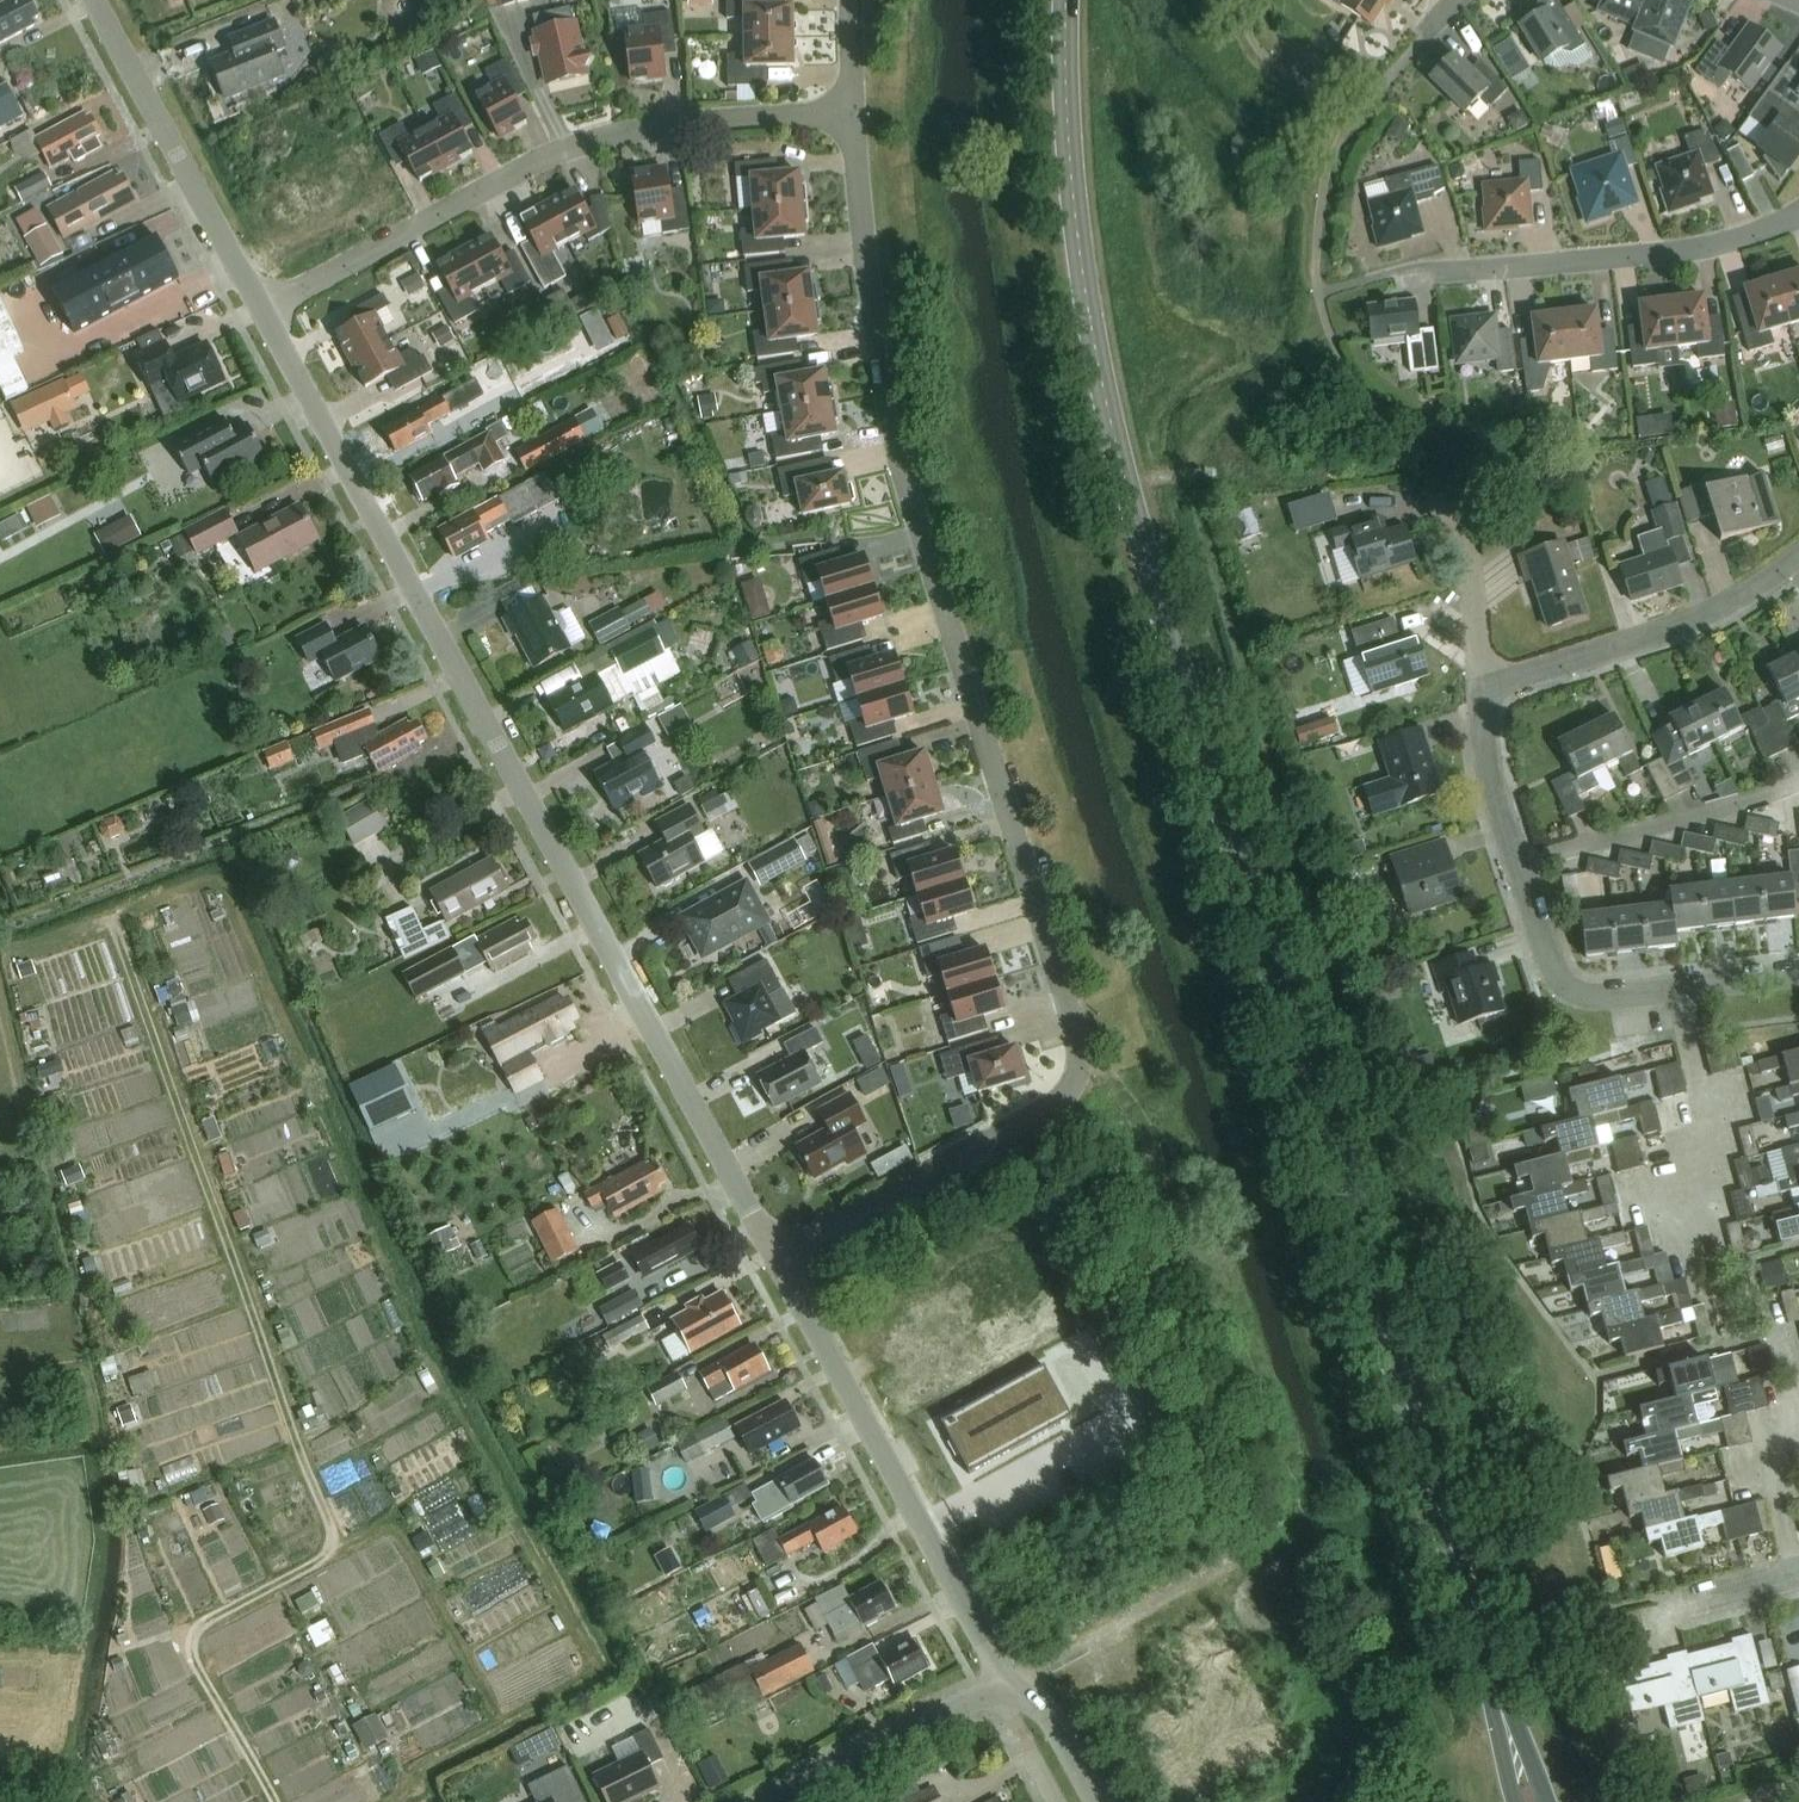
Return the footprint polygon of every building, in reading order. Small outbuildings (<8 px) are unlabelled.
[(22,4),(20,0),(17,0),(0,9),(0,46),(35,28),(33,24),(39,21),(29,1),(22,4)] [(501,8),(534,0),(499,0),(501,8)] [(793,7),(760,8),(760,0),(728,0),(728,20),(745,20),(745,38),(794,37),(793,7)] [(1340,6),(1372,27),(1384,9),(1390,0),(1331,0),(1340,6)] [(1520,27),(1543,64),(1560,54),(1571,56),(1585,47),(1576,32),(1563,12),(1556,0),(1537,0),(1544,12),(1520,27)] [(1599,13),(1637,28),(1634,34),(1673,50),(1692,2),(1687,0),(1648,0),(1604,0),(1602,6),(1599,13)] [(537,33),(549,84),(587,76),(585,69),(591,60),(582,54),(575,24),(572,25),(568,10),(539,17),(543,32),(537,33)] [(647,31),(626,34),(633,83),(666,79),(662,51),(676,49),(672,13),(645,17),(647,31)] [(236,55),(218,62),(232,97),(284,76),(275,54),(286,50),(274,21),(230,39),(236,55)] [(1781,50),(1750,26),(1730,52),(1718,43),(1696,72),(1721,90),(1730,77),(1750,92),(1781,50)] [(794,37),(745,38),(746,56),(728,57),(729,88),(761,87),(761,68),(794,67),(794,37)] [(1512,40),(1493,51),(1512,81),(1530,70),(1512,40)] [(434,51),(415,60),(423,77),(441,69),(434,51)] [(1490,109),(1508,91),(1483,65),(1473,75),(1454,57),(1431,80),(1465,114),(1480,99),(1490,109)] [(478,96),(501,139),(528,124),(512,95),(524,89),(509,59),(486,72),(495,87),(478,96)] [(1786,67),(1767,92),(1798,115),(1798,76),(1786,67)] [(0,82),(0,135),(37,116),(14,74),(0,82)] [(367,81),(352,89),(361,104),(376,95),(367,81)] [(1767,92),(1749,118),(1771,134),(1759,150),(1766,155),(1763,160),(1780,183),(1798,156),(1798,115),(1767,92)] [(427,130),(447,168),(473,154),(459,127),(471,121),(457,94),(435,106),(443,121),(427,130)] [(1522,111),(1507,119),(1515,133),(1530,125),(1522,111)] [(84,116),(37,141),(53,171),(72,160),(75,166),(103,151),(98,140),(102,138),(92,119),(87,121),(84,116)] [(1396,118),(1389,131),(1404,138),(1411,126),(1396,118)] [(1618,121),(1610,124),(1615,138),(1627,134),(1622,119),(1618,121)] [(1726,120),(1714,130),(1723,141),(1735,131),(1726,120)] [(447,168),(427,130),(411,139),(402,124),(380,136),(395,162),(406,156),(421,182),(447,168)] [(1721,162),(1706,132),(1685,139),(1691,157),(1657,169),(1664,192),(1661,193),(1669,214),(1700,204),(1699,201),(1713,196),(1703,168),(1721,162)] [(1579,201),(1587,224),(1611,216),(1609,212),(1635,203),(1623,170),(1637,166),(1628,139),(1613,144),(1618,159),(1574,174),(1583,199),(1579,201)] [(1753,176),(1742,154),(1739,146),(1726,153),(1741,183),(1753,176)] [(808,204),(806,186),(801,186),(800,173),(773,176),(771,161),(736,165),(737,179),(752,178),(754,209),(808,204)] [(1485,233),(1506,231),(1506,229),(1532,226),(1529,194),(1543,193),(1540,162),(1519,164),(1521,183),(1483,187),(1486,211),(1483,211),(1485,233)] [(309,183),(321,203),(354,184),(343,164),(309,183)] [(1462,165),(1450,169),(1454,182),(1462,179),(1465,173),(1462,165)] [(1376,228),(1373,229),(1379,250),(1399,244),(1398,242),(1424,235),(1415,206),(1435,200),(1434,196),(1445,190),(1438,167),(1385,182),(1390,198),(1369,204),(1376,228)] [(664,235),(691,230),(685,195),(671,197),(666,169),(633,175),(641,224),(662,220),(664,235)] [(44,170),(14,185),(22,200),(52,185),(44,170)] [(64,240),(87,228),(88,230),(137,204),(123,178),(117,182),(113,176),(48,210),(64,240)] [(590,242),(611,230),(605,196),(592,199),(595,215),(590,217),(575,191),(549,205),(570,243),(585,234),(590,242)] [(808,204),(754,209),(756,230),(742,231),(744,257),(780,254),(779,239),(806,237),(805,224),(810,223),(808,204)] [(553,252),(570,243),(549,205),(523,219),(537,246),(525,252),(545,289),(567,277),(553,252)] [(42,265),(62,254),(61,250),(45,220),(24,232),(42,265)] [(158,236),(53,291),(76,335),(181,280),(158,236)] [(465,251),(486,288),(502,280),(510,295),(532,283),(518,257),(506,263),(491,237),(465,251)] [(469,297),(486,288),(465,251),(439,265),(453,292),(441,298),(456,324),(478,312),(469,297)] [(819,303),(817,285),(812,286),(810,273),(783,276),(781,262),(746,267),(749,293),(763,291),(766,311),(819,303)] [(1775,281),(1789,327),(1798,323),(1798,273),(1775,281)] [(410,279),(405,281),(413,296),(419,292),(427,288),(422,279),(419,274),(410,279)] [(1771,332),(1789,327),(1775,281),(1746,290),(1753,315),(1740,319),(1750,353),(1775,346),(1771,332)] [(564,290),(548,298),(559,320),(575,311),(564,290)] [(352,361),(390,340),(383,328),(395,321),(388,308),(391,306),(384,294),(358,308),(364,320),(338,335),(352,361)] [(544,297),(530,304),(535,315),(549,308),(544,297)] [(1700,360),(1725,357),(1721,322),(1707,324),(1703,298),(1672,301),(1678,349),(1698,346),(1700,360)] [(20,350),(23,349),(0,299),(0,360),(20,350)] [(724,301),(707,303),(708,315),(725,313),(724,301)] [(1657,351),(1678,349),(1672,301),(1640,305),(1643,332),(1629,333),(1634,369),(1659,366),(1657,351)] [(1419,332),(1415,302),(1368,308),(1373,343),(1407,339),(1411,374),(1439,371),(1434,330),(1419,332)] [(819,303),(766,311),(769,331),(755,333),(758,359),(794,354),(792,340),(819,336),(817,323),(822,322),(819,303)] [(598,308),(581,316),(587,328),(604,320),(598,308)] [(1596,311),(1563,315),(1569,363),(1591,360),(1592,374),(1618,371),(1613,335),(1599,337),(1596,311)] [(1536,345),(1522,347),(1526,382),(1527,394),(1543,392),(1550,368),(1550,365),(1569,363),(1563,315),(1533,319),(1535,339),(1536,345)] [(1494,318),(1453,323),(1459,364),(1499,359),(1501,374),(1516,372),(1514,362),(1511,332),(1496,334),(1494,318)] [(448,325),(437,331),(444,345),(455,339),(448,325)] [(402,388),(433,371),(424,355),(419,358),(414,348),(398,356),(390,340),(352,361),(366,387),(393,372),(402,388)] [(142,354),(135,357),(150,387),(161,411),(180,402),(224,382),(207,345),(174,360),(166,343),(142,354)] [(508,364),(519,358),(514,349),(503,356),(508,364)] [(783,412),(836,402),(833,383),(828,384),(825,371),(798,376),(796,362),(755,370),(757,384),(763,383),(765,394),(779,392),(783,412)] [(82,374),(65,382),(73,400),(90,392),(82,374)] [(476,379),(443,397),(451,412),(484,393),(476,379)] [(25,434),(78,409),(73,400),(65,382),(64,380),(12,405),(25,434)] [(715,394),(698,397),(702,419),(714,417),(714,413),(719,412),(715,394)] [(428,425),(451,412),(443,397),(384,430),(390,440),(397,453),(420,440),(433,433),(428,425)] [(773,434),(774,440),(777,460),(813,453),(810,439),(837,434),(834,421),(839,420),(836,402),(783,412),(787,432),(773,434)] [(592,409),(519,448),(531,470),(604,431),(592,409)] [(1736,409),(1715,411),(1717,429),(1721,428),(1738,426),(1737,419),(1736,409)] [(1652,418),(1637,420),(1639,439),(1655,437),(1652,418)] [(233,434),(225,420),(225,419),(174,447),(189,475),(204,466),(214,484),(265,456),(249,425),(233,434)] [(1518,421),(1511,422),(1514,443),(1521,442),(1518,421)] [(455,423),(435,435),(442,446),(461,434),(455,423)] [(1576,425),(1564,426),(1567,448),(1578,446),(1576,425)] [(455,476),(481,462),(486,471),(506,460),(499,448),(512,442),(505,427),(411,478),(424,503),(440,494),(442,496),(461,486),(455,476)] [(1643,449),(1638,460),(1650,466),(1656,455),(1643,449)] [(764,453),(749,456),(752,469),(767,466),(764,453)] [(856,501),(852,484),(847,486),(844,473),(818,479),(814,462),(779,470),(785,498),(799,495),(804,515),(851,505),(851,502),(856,501)] [(747,472),(732,476),(734,485),(749,482),(747,472)] [(545,473),(521,487),(455,523),(456,525),(441,533),(455,558),(470,549),(474,551),(491,541),(485,531),(509,517),(515,527),(560,501),(545,473)] [(1705,485),(1679,493),(1688,524),(1713,516),(1722,543),(1762,530),(1761,528),(1780,522),(1765,473),(1746,479),(1707,491),(1705,485)] [(1663,478),(1646,484),(1655,513),(1662,511),(1673,507),(1663,478)] [(57,492),(33,503),(42,523),(66,513),(57,492)] [(749,507),(745,515),(747,524),(753,529),(761,527),(764,520),(762,511),(756,505),(749,507)] [(239,539),(258,575),(319,543),(300,507),(239,539)] [(1254,507),(1229,516),(1239,542),(1264,532),(1254,507)] [(1632,603),(1681,586),(1667,544),(1685,538),(1674,507),(1673,507),(1662,511),(1655,513),(1652,515),(1658,533),(1637,540),(1644,562),(1621,569),(1632,603)] [(238,534),(227,512),(187,533),(198,555),(238,534)] [(130,517),(96,535),(106,554),(140,536),(130,517)] [(1379,520),(1331,535),(1337,552),(1351,548),(1361,581),(1417,564),(1405,528),(1383,535),(1379,520)] [(0,525),(0,535),(3,541),(14,535),(7,522),(0,525)] [(184,535),(169,542),(172,548),(179,560),(193,553),(184,535)] [(169,541),(161,545),(165,552),(172,548),(169,542),(169,541)] [(1557,546),(1521,558),(1529,583),(1535,581),(1551,629),(1588,617),(1572,568),(1565,571),(1564,569),(1561,559),(1558,549),(1557,546)] [(828,601),(874,586),(865,556),(839,564),(835,550),(801,561),(808,585),(822,581),(828,601)] [(749,580),(755,617),(775,614),(770,576),(749,580)] [(874,586),(828,601),(834,620),(820,624),(828,651),(862,640),(858,625),(884,617),(874,586)] [(536,668),(571,649),(564,635),(568,628),(560,614),(552,613),(544,599),(506,620),(515,637),(518,635),(536,668)] [(631,628),(618,606),(589,622),(601,644),(631,628)] [(1372,698),(1431,680),(1418,638),(1400,644),(1393,621),(1352,633),(1372,698)] [(311,666),(324,659),(338,685),(382,660),(365,628),(336,644),(326,626),(297,641),(311,666)] [(652,628),(611,650),(619,667),(624,676),(666,653),(652,628)] [(779,640),(762,646),(769,666),(785,660),(779,640)] [(751,641),(732,651),(741,669),(760,659),(751,641)] [(584,681),(549,700),(566,731),(614,706),(634,695),(624,676),(619,667),(611,650),(608,646),(574,664),(584,681)] [(858,699),(905,684),(895,654),(869,662),(865,648),(831,659),(839,684),(852,679),(858,699)] [(1798,745),(1787,722),(1798,716),(1798,664),(1796,657),(1768,670),(1784,701),(1763,711),(1783,753),(1798,745)] [(858,747),(892,737),(888,723),(914,715),(905,684),(858,699),(864,718),(851,723),(858,747)] [(1739,721),(1724,692),(1697,705),(1717,744),(1750,727),(1767,761),(1783,753),(1763,711),(1762,709),(1739,721)] [(795,698),(781,702),(785,717),(799,712),(795,698)] [(674,732),(697,720),(688,703),(666,715),(674,732)] [(1681,796),(1698,788),(1691,772),(1723,756),(1717,744),(1697,705),(1670,719),(1675,730),(1653,740),(1663,762),(1681,796)] [(342,767),(371,755),(381,774),(423,751),(420,745),(426,742),(417,724),(410,728),(407,723),(381,737),(370,711),(313,734),(320,753),(335,748),(342,767)] [(1587,730),(1606,769),(1620,762),(1628,778),(1641,772),(1614,717),(1587,730)] [(1337,734),(1332,718),(1286,734),(1291,749),(1337,734)] [(617,812),(663,786),(644,751),(657,744),(646,724),(618,739),(629,758),(616,764),(614,759),(594,770),(617,812)] [(1594,775),(1606,769),(1587,730),(1559,743),(1574,773),(1552,784),(1570,819),(1586,811),(1579,798),(1600,788),(1594,775)] [(1378,745),(1389,779),(1364,788),(1373,817),(1443,795),(1423,731),(1378,745)] [(261,783),(296,769),(285,742),(250,756),(261,783)] [(935,783),(926,752),(900,760),(894,742),(860,752),(869,781),(883,777),(888,797),(935,783)] [(1681,796),(1663,762),(1648,769),(1665,804),(1681,796)] [(689,776),(674,784),(681,797),(696,789),(689,776)] [(935,783),(888,797),(894,815),(881,819),(889,845),(923,835),(918,821),(945,813),(935,783)] [(717,791),(698,800),(706,815),(725,805),(717,791)] [(383,829),(367,800),(334,819),(351,848),(383,829)] [(817,801),(808,804),(812,819),(826,815),(824,805),(817,801)] [(667,840),(640,855),(659,888),(663,886),(667,887),(673,883),(675,879),(723,853),(711,830),(705,833),(691,805),(658,823),(667,840)] [(119,819),(113,816),(100,821),(98,828),(101,837),(108,839),(121,834),(123,827),(119,819)] [(1776,840),(1780,826),(1747,819),(1744,833),(1748,834),(1748,835),(1776,840)] [(1745,849),(1748,835),(1748,834),(1744,833),(1715,827),(1712,842),(1716,842),(1716,843),(1745,849)] [(807,833),(772,852),(784,872),(807,860),(804,855),(816,849),(807,833)] [(1713,857),(1716,843),(1716,842),(1712,842),(1684,836),(1681,850),(1685,851),(1713,857)] [(1363,841),(1336,849),(1340,863),(1367,855),(1363,841)] [(1443,843),(1438,845),(1391,860),(1409,916),(1461,900),(1443,843)] [(1681,866),(1685,851),(1681,850),(1652,843),(1649,858),(1653,859),(1681,866)] [(919,895),(965,881),(956,850),(930,858),(926,845),(892,855),(899,880),(913,876),(919,895)] [(1650,874),(1653,859),(1649,858),(1620,852),(1617,866),(1621,867),(1621,868),(1650,874)] [(1792,888),(1798,887),(1798,853),(1788,854),(1790,877),(1759,881),(1764,924),(1795,921),(1792,888)] [(432,893),(450,924),(510,891),(492,860),(432,893)] [(1618,883),(1621,868),(1621,867),(1617,866),(1589,861),(1585,876),(1618,883)] [(1350,864),(1345,873),(1354,879),(1360,870),(1350,864)] [(949,919),(975,911),(965,881),(919,895),(925,915),(911,919),(919,944),(953,933),(949,919)] [(1735,928),(1764,924),(1759,881),(1730,885),(1735,928)] [(687,921),(703,951),(765,917),(747,885),(688,917),(687,921)] [(1705,931),(1735,928),(1730,885),(1700,888),(1705,931)] [(1676,935),(1705,931),(1700,888),(1669,892),(1671,906),(1672,906),(1675,935),(1677,949),(1676,935)] [(442,923),(423,931),(412,905),(387,915),(406,958),(449,939),(442,923)] [(1647,953),(1677,949),(1675,935),(1672,906),(1671,906),(1642,909),(1647,953)] [(1617,956),(1647,953),(1642,909),(1612,913),(1617,956)] [(1585,960),(1617,956),(1612,913),(1580,917),(1585,960)] [(527,923),(521,927),(517,921),(478,942),(495,972),(534,950),(530,944),(537,941),(527,923)] [(319,929),(308,935),(313,945),(324,939),(319,929)] [(949,993),(996,979),(986,949),(960,957),(955,938),(921,949),(930,978),(943,974),(949,993)] [(417,999),(467,972),(453,946),(403,973),(417,999)] [(1459,1027),(1504,1013),(1495,985),(1499,984),(1494,967),(1478,972),(1472,955),(1433,968),(1441,995),(1449,993),(1459,1027)] [(748,992),(726,1004),(736,1024),(734,1025),(744,1044),(763,1034),(761,1032),(782,1021),(797,1013),(785,991),(768,959),(739,975),(748,992)] [(32,962),(17,967),(21,980),(36,975),(32,962)] [(266,1031),(280,1027),(273,1002),(259,1000),(262,984),(257,967),(224,976),(241,979),(242,983),(231,982),(204,989),(206,976),(194,974),(207,1024),(212,996),(213,1001),(227,997),(232,1018),(236,996),(244,993),(249,1013),(249,1012),(254,1029),(266,1031)] [(979,1018),(1005,1010),(996,979),(949,993),(955,1013),(942,1017),(949,1042),(983,1031),(979,1018)] [(180,984),(167,989),(172,1002),(185,997),(180,984)] [(502,1030),(513,1052),(518,1062),(504,1070),(519,1097),(546,1082),(530,1053),(548,1043),(551,1047),(567,1039),(565,1034),(575,1029),(572,1023),(578,1020),(569,1002),(563,1005),(559,999),(502,1030)] [(186,1004),(172,1009),(178,1028),(193,1022),(186,1004)] [(38,1010),(27,1013),(30,1023),(41,1020),(38,1010)] [(793,1059),(759,1076),(776,1107),(822,1082),(806,1052),(825,1042),(817,1027),(786,1044),(793,1059)] [(876,1034),(861,1039),(872,1067),(887,1061),(876,1034)] [(974,1072),(980,1092),(1026,1077),(1017,1046),(991,1054),(986,1041),(941,1055),(945,1069),(957,1065),(960,1076),(974,1072)] [(1798,1084),(1798,1052),(1757,1063),(1760,1075),(1784,1069),(1789,1086),(1798,1084)] [(1431,1056),(1402,1063),(1407,1080),(1435,1073),(1431,1056)] [(1595,1064),(1577,1069),(1582,1084),(1599,1079),(1595,1064)] [(1679,1064),(1666,1067),(1673,1097),(1686,1094),(1679,1064)] [(904,1065),(891,1069),(897,1084),(909,1080),(904,1065)] [(396,1066),(350,1087),(371,1132),(417,1111),(416,1108),(408,1091),(396,1066)] [(1653,1070),(1661,1100),(1673,1097),(1666,1067),(1653,1070)] [(1617,1112),(1627,1110),(1622,1091),(1647,1084),(1644,1073),(1569,1092),(1577,1121),(1589,1118),(1617,1111),(1617,1112)] [(1552,1078),(1521,1086),(1525,1104),(1557,1096),(1552,1078)] [(422,1105),(439,1098),(432,1081),(415,1088),(422,1105)] [(1789,1086),(1792,1097),(1798,1095),(1798,1084),(1789,1086)] [(854,1130),(867,1123),(851,1094),(819,1111),(829,1128),(798,1145),(817,1179),(848,1162),(849,1164),(868,1154),(854,1130)] [(59,1103),(46,1107),(50,1120),(64,1116),(59,1103)] [(1627,1110),(1617,1112),(1620,1124),(1641,1119),(1645,1136),(1659,1132),(1652,1103),(1627,1110)] [(1620,1124),(1617,1112),(1617,1111),(1589,1118),(1577,1121),(1540,1130),(1544,1144),(1557,1141),(1561,1157),(1589,1151),(1599,1148),(1594,1131),(1620,1124)] [(1773,1120),(1777,1133),(1798,1127),(1798,1113),(1773,1120)] [(533,1117),(526,1121),(531,1130),(538,1126),(533,1117)] [(214,1118),(203,1122),(211,1143),(222,1139),(214,1118)] [(1739,1129),(1746,1158),(1746,1159),(1749,1159),(1759,1156),(1751,1126),(1739,1129)] [(1486,1129),(1468,1131),(1471,1145),(1488,1143),(1486,1129)] [(1636,1137),(1624,1140),(1631,1170),(1644,1167),(1636,1137)] [(1611,1143),(1619,1173),(1631,1170),(1624,1140),(1611,1143)] [(1768,1152),(1775,1182),(1798,1176),(1798,1145),(1768,1152)] [(907,1147),(893,1154),(901,1168),(914,1161),(907,1147)] [(71,1148),(62,1151),(66,1163),(76,1160),(71,1148)] [(1533,1195),(1571,1185),(1567,1168),(1592,1162),(1589,1151),(1561,1157),(1514,1169),(1517,1181),(1529,1178),(1533,1195)] [(230,1152),(219,1156),(225,1177),(236,1174),(230,1152)] [(1756,1187),(1756,1186),(1752,1170),(1749,1159),(1746,1159),(1746,1158),(1735,1161),(1743,1190),(1756,1187)] [(664,1192),(661,1186),(668,1183),(657,1163),(651,1167),(649,1162),(586,1196),(592,1209),(607,1201),(616,1218),(664,1192)] [(71,1167),(62,1171),(67,1184),(77,1180),(71,1167)] [(1766,1167),(1752,1170),(1756,1186),(1770,1183),(1766,1167)] [(1608,1177),(1598,1180),(1601,1192),(1611,1188),(1608,1177)] [(1778,1182),(1781,1194),(1781,1195),(1798,1190),(1798,1177),(1778,1182)] [(1563,1201),(1588,1195),(1585,1181),(1571,1185),(1533,1195),(1509,1201),(1513,1214),(1525,1211),(1529,1228),(1567,1218),(1563,1201)] [(1778,1182),(1768,1185),(1771,1197),(1781,1194),(1778,1182)] [(81,1203),(69,1207),(73,1220),(84,1216),(81,1203)] [(1773,1214),(1777,1227),(1786,1224),(1790,1241),(1798,1239),(1798,1207),(1773,1214)] [(1547,1253),(1587,1243),(1583,1227),(1608,1220),(1605,1208),(1567,1218),(1529,1228),(1532,1240),(1543,1237),(1547,1253)] [(579,1251),(558,1209),(532,1222),(553,1264),(579,1251)] [(244,1210),(234,1215),(240,1231),(251,1227),(244,1210)] [(436,1255),(459,1243),(449,1222),(426,1234),(436,1255)] [(692,1226),(634,1257),(643,1274),(663,1263),(666,1269),(704,1249),(692,1226)] [(1653,1258),(1655,1257),(1647,1228),(1633,1231),(1641,1258),(1643,1258),(1644,1260),(1653,1258)] [(265,1231),(258,1234),(261,1243),(269,1240),(265,1231)] [(1746,1233),(1743,1239),(1746,1248),(1751,1252),(1758,1251),(1762,1244),(1759,1235),(1753,1232),(1746,1233)] [(1607,1268),(1603,1252),(1626,1246),(1623,1234),(1587,1243),(1547,1253),(1551,1266),(1563,1263),(1567,1279),(1607,1268)] [(480,1241),(471,1246),(479,1261),(488,1256),(480,1241)] [(94,1257),(83,1260),(88,1276),(99,1272),(94,1257)] [(1645,1272),(1642,1261),(1642,1259),(1607,1268),(1567,1279),(1570,1291),(1582,1288),(1586,1304),(1626,1294),(1622,1278),(1645,1272)] [(630,1279),(620,1263),(599,1275),(608,1291),(630,1279)] [(1773,1263),(1758,1267),(1764,1291),(1780,1286),(1773,1263)] [(1682,1311),(1692,1309),(1684,1280),(1672,1283),(1662,1286),(1666,1300),(1672,1299),(1675,1312),(1682,1310),(1682,1311)] [(129,1281),(113,1287),(116,1294),(132,1288),(129,1281)] [(1645,1321),(1641,1304),(1665,1298),(1662,1286),(1662,1285),(1660,1285),(1626,1294),(1586,1304),(1589,1317),(1602,1314),(1606,1332),(1645,1321)] [(610,1326),(644,1308),(635,1291),(601,1309),(610,1326)] [(1793,1292),(1782,1295),(1789,1324),(1798,1321),(1798,1317),(1793,1292)] [(674,1321),(692,1353),(741,1326),(724,1294),(706,1304),(703,1299),(688,1308),(690,1312),(674,1321)] [(1704,1305),(1692,1309),(1682,1311),(1685,1324),(1696,1321),(1700,1339),(1712,1336),(1704,1305)] [(1645,1321),(1606,1332),(1609,1343),(1621,1340),(1625,1357),(1664,1348),(1659,1330),(1685,1323),(1682,1311),(1645,1321)] [(611,1349),(650,1329),(643,1315),(604,1335),(611,1349)] [(288,1332),(280,1336),(285,1348),(293,1344),(288,1332)] [(1765,1345),(1747,1350),(1753,1373),(1771,1369),(1765,1345)] [(717,1402),(756,1381),(755,1379),(770,1370),(757,1347),(742,1355),(741,1353),(702,1375),(717,1402)] [(1676,1399),(1716,1389),(1712,1373),(1735,1367),(1732,1354),(1656,1374),(1659,1386),(1672,1383),(1676,1399)] [(114,1357),(101,1361),(106,1378),(119,1374),(114,1357)] [(1735,1367),(1712,1373),(1716,1389),(1739,1383),(1735,1367)] [(969,1475),(1073,1419),(1045,1368),(942,1424),(969,1475)] [(141,1392),(155,1387),(148,1371),(135,1376),(141,1392)] [(688,1389),(678,1372),(648,1389),(657,1406),(688,1389)] [(1748,1381),(1756,1410),(1769,1406),(1762,1377),(1748,1381)] [(1660,1434),(1699,1424),(1695,1408),(1719,1402),(1716,1389),(1676,1399),(1639,1409),(1643,1422),(1656,1418),(1660,1434)] [(801,1428),(787,1403),(739,1428),(753,1454),(801,1428)] [(131,1405),(117,1410),(123,1427),(137,1422),(131,1405)] [(1754,1442),(1746,1413),(1733,1416),(1741,1445),(1754,1442)] [(1741,1445),(1733,1416),(1712,1422),(1715,1433),(1725,1431),(1729,1448),(1741,1445)] [(360,1418),(349,1424),(356,1435),(360,1433),(363,1424),(360,1418)] [(690,1464),(737,1439),(727,1420),(680,1445),(690,1464)] [(1643,1470),(1683,1460),(1679,1444),(1703,1438),(1699,1424),(1660,1434),(1623,1444),(1626,1457),(1639,1454),(1643,1470)] [(1627,1506),(1666,1495),(1661,1479),(1687,1473),(1683,1460),(1643,1470),(1607,1479),(1611,1493),(1623,1489),(1627,1506)] [(831,1485),(817,1461),(754,1495),(758,1504),(755,1505),(763,1522),(766,1521),(767,1523),(794,1509),(792,1506),(831,1485)] [(641,1466),(649,1497),(664,1493),(656,1463),(641,1466)] [(137,1472),(127,1473),(131,1493),(140,1491),(137,1472)] [(399,1485),(390,1489),(395,1499),(404,1495),(399,1485)] [(1685,1520),(1681,1505),(1705,1498),(1702,1486),(1666,1495),(1627,1506),(1630,1519),(1642,1516),(1646,1531),(1685,1520)] [(743,1488),(702,1510),(707,1520),(749,1498),(743,1488)] [(1699,1531),(1723,1524),(1728,1542),(1765,1533),(1757,1502),(1685,1520),(1646,1531),(1649,1543),(1660,1541),(1665,1559),(1704,1549),(1699,1531)] [(219,1504),(203,1511),(210,1527),(226,1520),(219,1504)] [(410,1512),(405,1505),(397,1510),(403,1518),(410,1512)] [(776,1530),(754,1542),(767,1567),(817,1540),(824,1553),(859,1534),(845,1508),(782,1541),(776,1530)] [(427,1532),(413,1540),(420,1553),(434,1545),(427,1532)] [(1613,1545),(1598,1548),(1603,1568),(1618,1565),(1613,1545)] [(523,1550),(472,1579),(485,1601),(536,1573),(523,1550)] [(437,1560),(428,1565),(435,1579),(444,1574),(437,1560)] [(817,1601),(834,1633),(839,1643),(866,1629),(864,1626),(898,1609),(884,1583),(852,1600),(844,1586),(817,1601)] [(1734,1643),(1687,1655),(1698,1698),(1730,1689),(1736,1713),(1770,1704),(1752,1634),(1733,1639),(1734,1643)] [(866,1694),(891,1680),(895,1687),(932,1667),(917,1640),(882,1659),(874,1645),(836,1666),(848,1690),(860,1683),(866,1694)] [(765,1698),(816,1673),(802,1644),(750,1670),(747,1663),(680,1696),(694,1724),(761,1691),(765,1698)] [(1668,1660),(1622,1672),(1633,1715),(1665,1707),(1671,1730),(1704,1721),(1698,1698),(1687,1655),(1686,1651),(1667,1656),(1668,1660)] [(123,1658),(112,1662),(116,1672),(126,1668),(123,1658)] [(304,1663),(299,1668),(300,1674),(304,1678),(310,1678),(314,1673),(314,1667),(310,1663),(304,1663)] [(1788,1671),(1798,1714),(1798,1668),(1788,1671)] [(1781,1673),(1768,1676),(1772,1692),(1785,1689),(1781,1673)] [(323,1691),(314,1695),(319,1704),(328,1700),(323,1691)] [(357,1704),(349,1708),(354,1719),(362,1714),(357,1704)] [(376,1714),(353,1726),(364,1746),(386,1734),(376,1714)] [(344,1723),(336,1727),(341,1738),(349,1734),(344,1723)] [(529,1741),(511,1750),(518,1764),(520,1768),(533,1761),(532,1757),(536,1755),(557,1744),(562,1742),(555,1728),(550,1730),(529,1741)] [(594,1776),(608,1801),(632,1801),(660,1788),(650,1766),(665,1759),(650,1729),(634,1737),(642,1753),(620,1763),(594,1776)] [(109,1742),(98,1747),(103,1757),(114,1752),(109,1742)] [(353,1746),(346,1749),(351,1761),(358,1758),(353,1746)] [(1730,1753),(1716,1757),(1720,1768),(1734,1764),(1730,1753)] [(364,1766),(356,1770),(359,1775),(367,1771),(364,1766)] [(568,1767),(529,1786),(537,1801),(586,1801),(568,1767)] [(1704,1777),(1684,1782),(1688,1799),(1708,1793),(1704,1777)] [(937,1787),(911,1801),(945,1801),(937,1787)]
